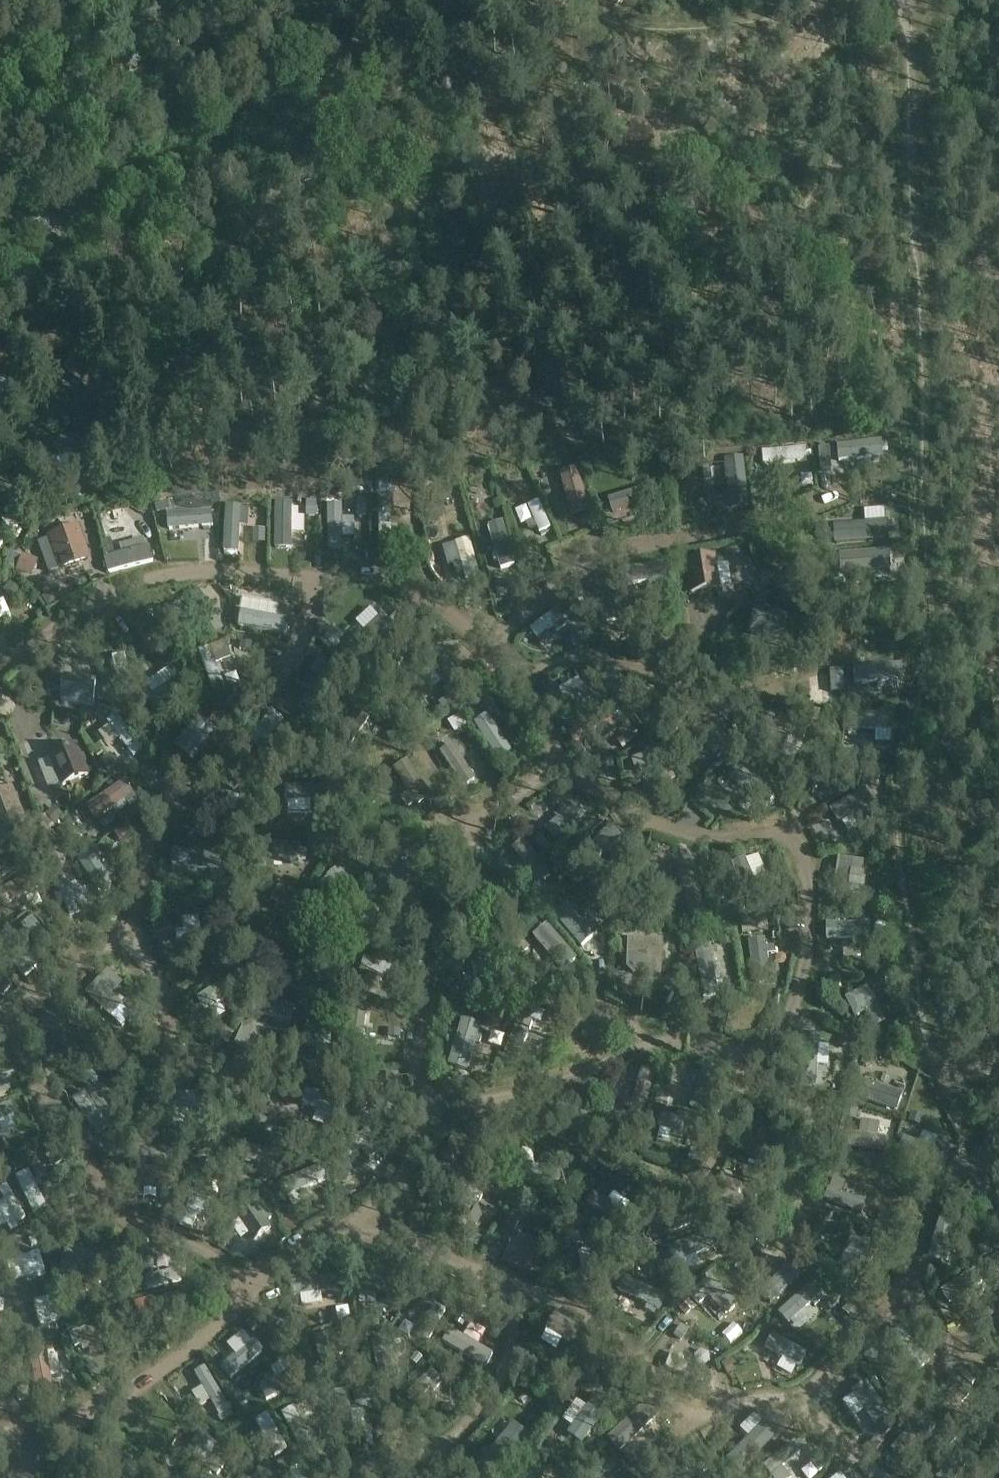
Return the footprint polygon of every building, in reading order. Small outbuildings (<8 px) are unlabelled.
[(64,371),(93,396),(85,405),(94,413),(113,392),(75,359),(64,371)] [(830,473),(869,464),(866,451),(827,459),(830,473)] [(784,474),(811,475),(811,457),(784,456),(784,474)] [(46,508),(38,496),(2,520),(10,532),(46,508)] [(739,500),(703,513),(711,535),(748,521),(739,500)] [(541,550),(555,547),(546,509),(532,512),(541,550)] [(280,510),(279,531),(294,532),(295,511),(280,510)] [(348,514),(334,514),(333,555),(364,555),(365,525),(347,525),(348,514)] [(185,540),(180,515),(164,518),(168,543),(185,540)] [(227,553),(240,553),(242,516),(228,515),(227,553)] [(210,517),(209,530),(223,531),(224,517),(210,517)] [(833,527),(835,546),(889,543),(887,524),(833,527)] [(295,553),(313,552),(312,525),(294,526),(295,553)] [(62,569),(88,559),(77,528),(51,537),(62,569)] [(49,542),(38,547),(52,578),(63,573),(49,542)] [(105,557),(109,572),(148,562),(144,547),(105,557)] [(692,594),(719,590),(714,558),(687,563),(692,594)] [(170,637),(210,611),(199,593),(166,614),(172,623),(164,628),(170,637)] [(0,607),(0,617),(4,624),(13,619),(4,604),(0,607)] [(531,629),(538,638),(565,618),(558,608),(531,629)] [(285,634),(288,619),(240,610),(237,625),(285,634)] [(751,635),(783,640),(787,615),(756,610),(751,635)] [(361,659),(395,629),(382,615),(349,645),(361,659)] [(223,686),(211,648),(199,652),(212,689),(223,686)] [(95,704),(97,680),(65,678),(63,702),(95,704)] [(350,709),(327,743),(341,753),(364,718),(350,709)] [(269,710),(242,741),(251,749),(278,718),(269,710)] [(134,759),(145,751),(119,714),(108,722),(134,759)] [(197,755),(217,732),(198,716),(188,727),(196,734),(183,749),(194,758),(197,755)] [(750,742),(780,757),(790,737),(773,729),(775,725),(762,718),(750,742)] [(486,719),(474,727),(495,760),(507,752),(486,719)] [(450,725),(455,739),(469,734),(464,720),(450,725)] [(474,779),(451,743),(439,752),(462,787),(474,779)] [(63,786),(89,776),(76,745),(50,756),(63,786)] [(655,785),(671,780),(660,747),(625,758),(630,774),(649,768),(655,785)] [(416,806),(430,797),(406,761),(392,770),(416,806)] [(135,794),(126,781),(88,808),(97,820),(135,794)] [(278,803),(324,803),(324,788),(278,788),(278,803)] [(875,815),(860,788),(824,808),(833,823),(854,811),(860,823),(875,815)] [(24,820),(11,790),(0,794),(0,830),(24,820)] [(582,814),(573,802),(540,829),(550,841),(582,814)] [(229,838),(241,843),(254,808),(242,804),(229,838)] [(52,831),(44,822),(30,833),(37,843),(52,831)] [(613,827),(575,857),(584,868),(622,838),(613,827)] [(506,849),(534,884),(546,874),(517,840),(506,849)] [(270,843),(269,857),(305,860),(306,845),(270,843)] [(98,892),(113,884),(101,862),(104,860),(97,847),(78,857),(98,892)] [(222,856),(174,848),(171,863),(220,871),(222,856)] [(758,902),(739,858),(727,864),(745,907),(758,902)] [(848,860),(834,858),(828,897),(843,899),(848,860)] [(701,909),(687,863),(672,867),(685,913),(701,909)] [(349,908),(361,898),(339,870),(327,879),(349,908)] [(1,905),(36,885),(29,874),(0,891),(0,904),(1,905)] [(69,893),(59,898),(72,926),(82,921),(69,893)] [(555,918),(585,953),(596,943),(567,909),(555,918)] [(861,934),(861,922),(823,922),(823,934),(861,934)] [(545,925),(531,937),(561,971),(574,959),(545,925)] [(178,943),(215,941),(214,928),(177,931),(178,943)] [(22,976),(35,965),(8,932),(0,939),(0,949),(22,976)] [(634,975),(662,976),(664,940),(629,939),(628,968),(634,975)] [(364,965),(360,977),(378,984),(383,972),(364,965)] [(86,993),(111,1018),(123,1006),(112,995),(123,985),(109,971),(86,993)] [(239,971),(208,1009),(220,1019),(251,982),(239,971)] [(868,988),(846,999),(855,1018),(865,1012),(874,1027),(884,1021),(868,988)] [(518,1018),(504,1054),(518,1060),(532,1023),(518,1018)] [(464,1072),(479,1027),(461,1021),(446,1066),(464,1072)] [(48,1031),(75,1059),(84,1051),(57,1023),(48,1031)] [(368,1046),(385,1047),(386,1024),(369,1023),(368,1046)] [(640,1071),(627,1115),(641,1119),(654,1075),(640,1071)] [(898,1094),(855,1080),(849,1098),(892,1112),(898,1094)] [(0,1090),(0,1107),(14,1101),(8,1086),(0,1090)] [(85,1091),(73,1100),(99,1138),(112,1129),(85,1091)] [(308,1093),(303,1107),(340,1119),(345,1105),(308,1093)] [(175,1124),(202,1124),(203,1095),(175,1095),(175,1124)] [(17,1116),(13,1104),(0,1108),(0,1122),(17,1116)] [(655,1129),(700,1142),(705,1127),(660,1114),(655,1129)] [(19,1139),(18,1123),(0,1124),(0,1140),(19,1139)] [(369,1140),(362,1131),(333,1151),(339,1161),(369,1140)] [(884,1139),(841,1133),(839,1149),(882,1154),(884,1139)] [(466,1154),(471,1147),(453,1135),(439,1157),(453,1166),(462,1152),(466,1154)] [(938,1172),(944,1155),(898,1139),(892,1155),(938,1172)] [(561,1176),(560,1160),(516,1162),(517,1178),(561,1176)] [(132,1167),(129,1184),(178,1191),(181,1174),(132,1167)] [(725,1179),(716,1206),(766,1222),(771,1207),(739,1197),(742,1185),(725,1179)] [(447,1224),(460,1231),(481,1196),(467,1188),(447,1224)] [(829,1189),(824,1202),(861,1215),(866,1203),(829,1189)] [(624,1213),(594,1193),(587,1203),(617,1223),(624,1213)] [(235,1213),(254,1241),(272,1229),(265,1219),(270,1215),(258,1197),(235,1213)] [(646,1237),(687,1222),(683,1211),(642,1225),(646,1237)] [(941,1218),(928,1258),(941,1262),(954,1222),(941,1218)] [(666,1259),(707,1245),(703,1234),(663,1248),(666,1259)] [(539,1276),(550,1246),(520,1235),(517,1242),(511,1240),(503,1262),(539,1276)] [(875,1249),(861,1239),(832,1281),(846,1291),(875,1249)] [(60,1274),(98,1287),(108,1259),(68,1246),(60,1274)] [(598,1282),(591,1249),(579,1252),(587,1284),(598,1282)] [(788,1300),(803,1279),(787,1268),(772,1289),(788,1300)] [(331,1288),(329,1275),(289,1282),(291,1295),(331,1288)] [(737,1304),(711,1276),(690,1295),(699,1305),(709,1295),(726,1313),(737,1304)] [(622,1290),(660,1310),(667,1297),(629,1277),(622,1290)] [(388,1281),(350,1280),(350,1295),(387,1297),(388,1281)] [(805,1292),(793,1305),(832,1340),(844,1326),(805,1292)] [(185,1314),(181,1295),(140,1303),(144,1321),(185,1314)] [(553,1315),(544,1330),(587,1356),(596,1341),(553,1315)] [(274,1348),(250,1322),(240,1331),(264,1357),(274,1348)] [(116,1336),(112,1323),(71,1336),(75,1349),(116,1336)] [(350,1326),(307,1339),(313,1358),(356,1345),(350,1326)] [(920,1370),(930,1362),(900,1328),(890,1337),(920,1370)] [(767,1329),(758,1345),(800,1369),(809,1353),(767,1329)] [(449,1334),(440,1343),(466,1367),(475,1358),(449,1334)] [(387,1381),(381,1338),(368,1339),(374,1382),(387,1381)] [(546,1352),(561,1358),(566,1348),(550,1341),(546,1352)] [(55,1390),(47,1351),(32,1354),(39,1393),(55,1390)] [(243,1359),(252,1371),(262,1363),(254,1352),(243,1359)] [(60,1380),(72,1377),(68,1360),(56,1363),(60,1380)] [(216,1407),(228,1400),(210,1370),(198,1377),(216,1407)] [(440,1378),(431,1370),(406,1395),(415,1404),(440,1378)] [(894,1424),(861,1378),(850,1387),(882,1432),(894,1424)] [(327,1394),(332,1433),(347,1431),(343,1392),(327,1394)] [(280,1394),(266,1402),(274,1418),(289,1409),(280,1394)] [(652,1417),(641,1406),(604,1442),(615,1453),(652,1417)] [(742,1472),(780,1435),(766,1421),(729,1458),(742,1472)] [(495,1477),(530,1437),(515,1423),(480,1463),(495,1477)] [(300,1428),(289,1434),(305,1461),(316,1454),(300,1428)] [(280,1476),(294,1468),(273,1430),(259,1438),(280,1476)] [(219,1477),(225,1469),(201,1449),(194,1458),(219,1477)] [(588,1477),(603,1477),(594,1464),(583,1470),(588,1477)]
